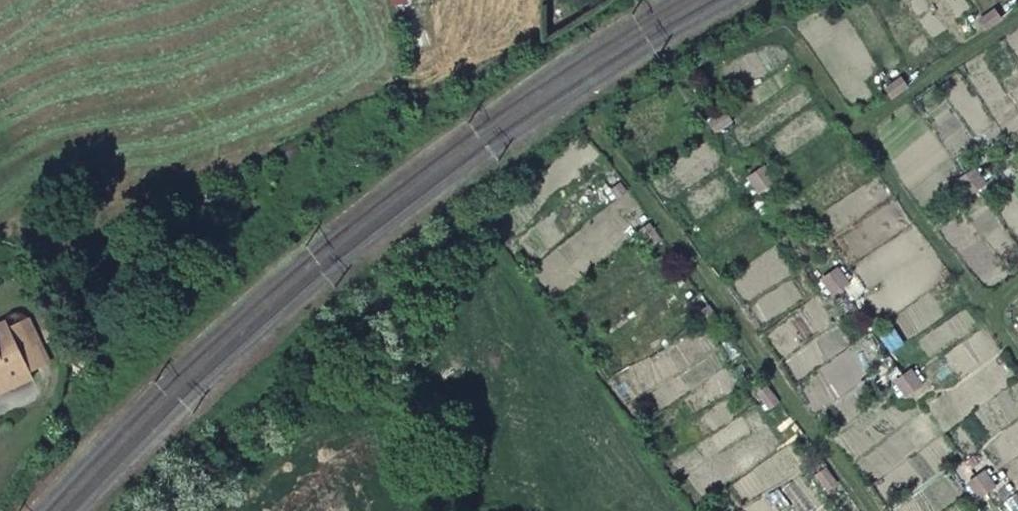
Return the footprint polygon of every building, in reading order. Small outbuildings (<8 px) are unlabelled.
[(0,339),(0,404),(24,395),(3,338),(0,339)]
